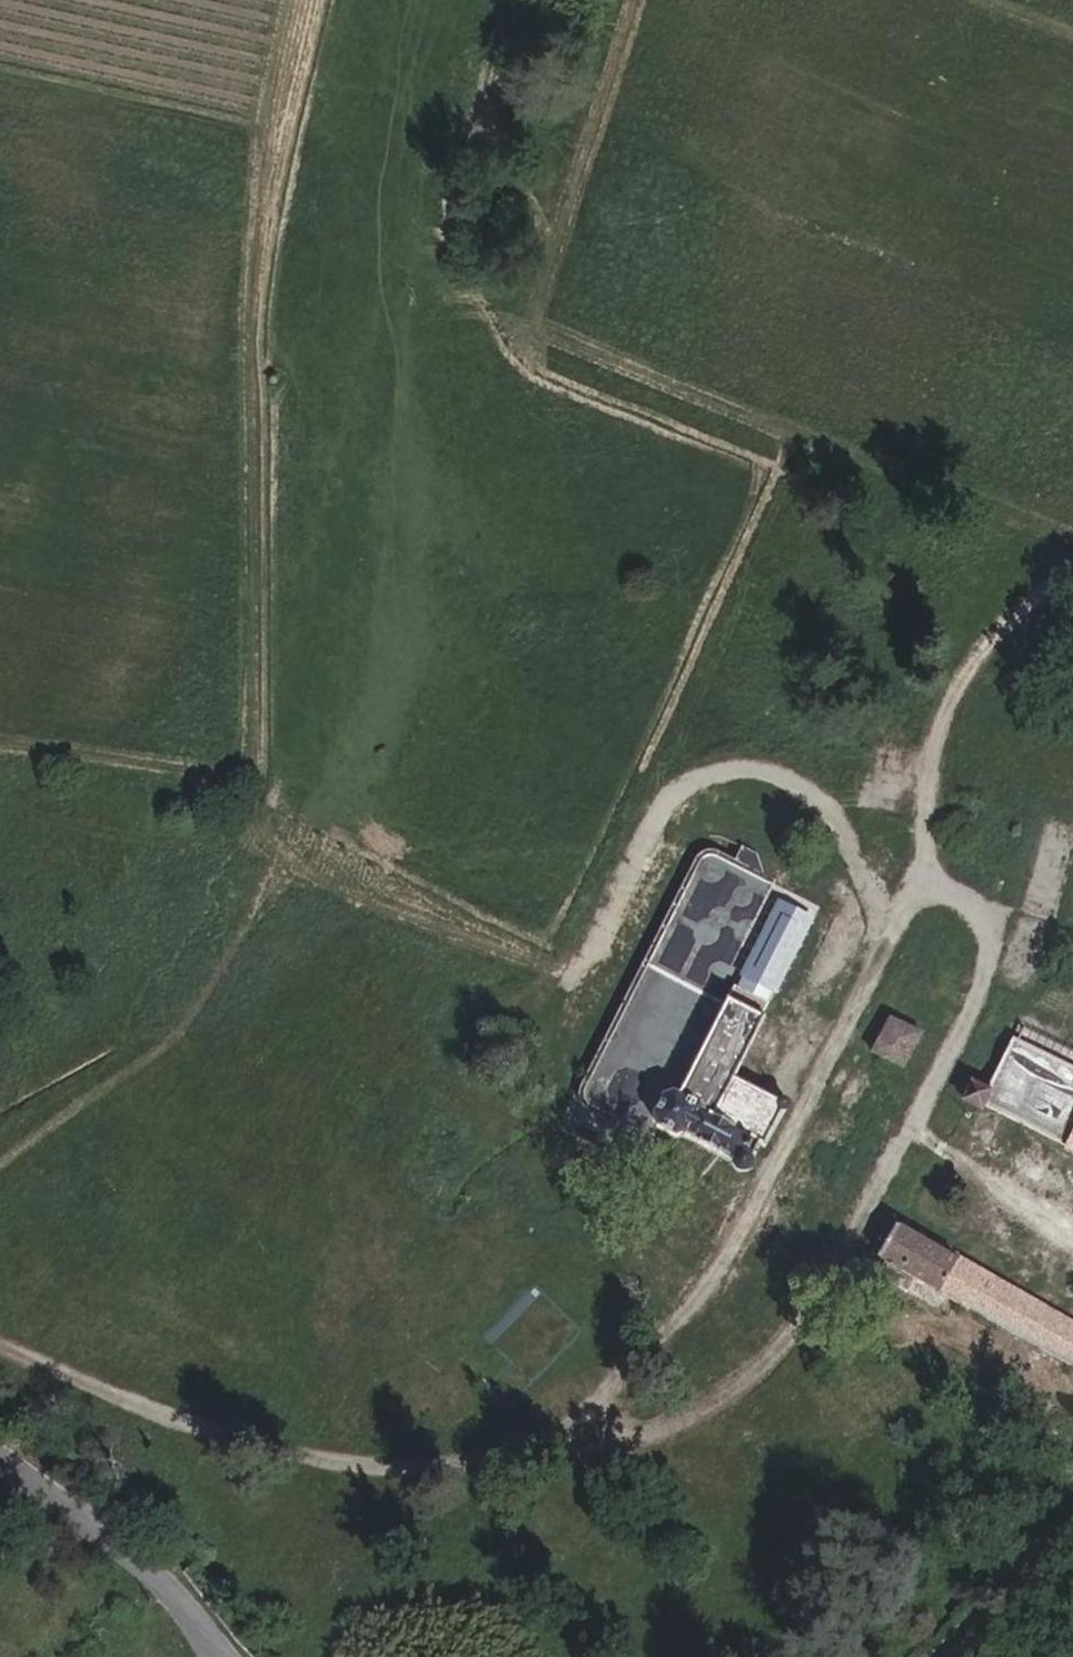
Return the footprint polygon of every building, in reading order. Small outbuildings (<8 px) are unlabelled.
[(268,366),(264,367),(261,370),(261,374),(265,379),(269,380),(273,377),(274,373),(273,368),(268,366)] [(678,1091),(667,1093),(660,1093),(655,1097),(649,1110),(652,1117),(664,1128),(674,1129),(682,1123),(737,1154),(737,1162),(741,1168),(748,1171),(754,1167),(754,1162),(755,1152),(763,1138),(768,1141),(789,1101),(739,1072),(768,1016),(730,994),(678,1091)] [(871,1052),(905,1069),(922,1033),(891,1016),(871,1052)] [(1016,1037),(988,1087),(972,1079),(962,1098),(979,1106),(981,1102),(1072,1149),(1072,1065),(1016,1037)] [(896,1226),(879,1260),(1072,1365),(1072,1325),(896,1226)]
